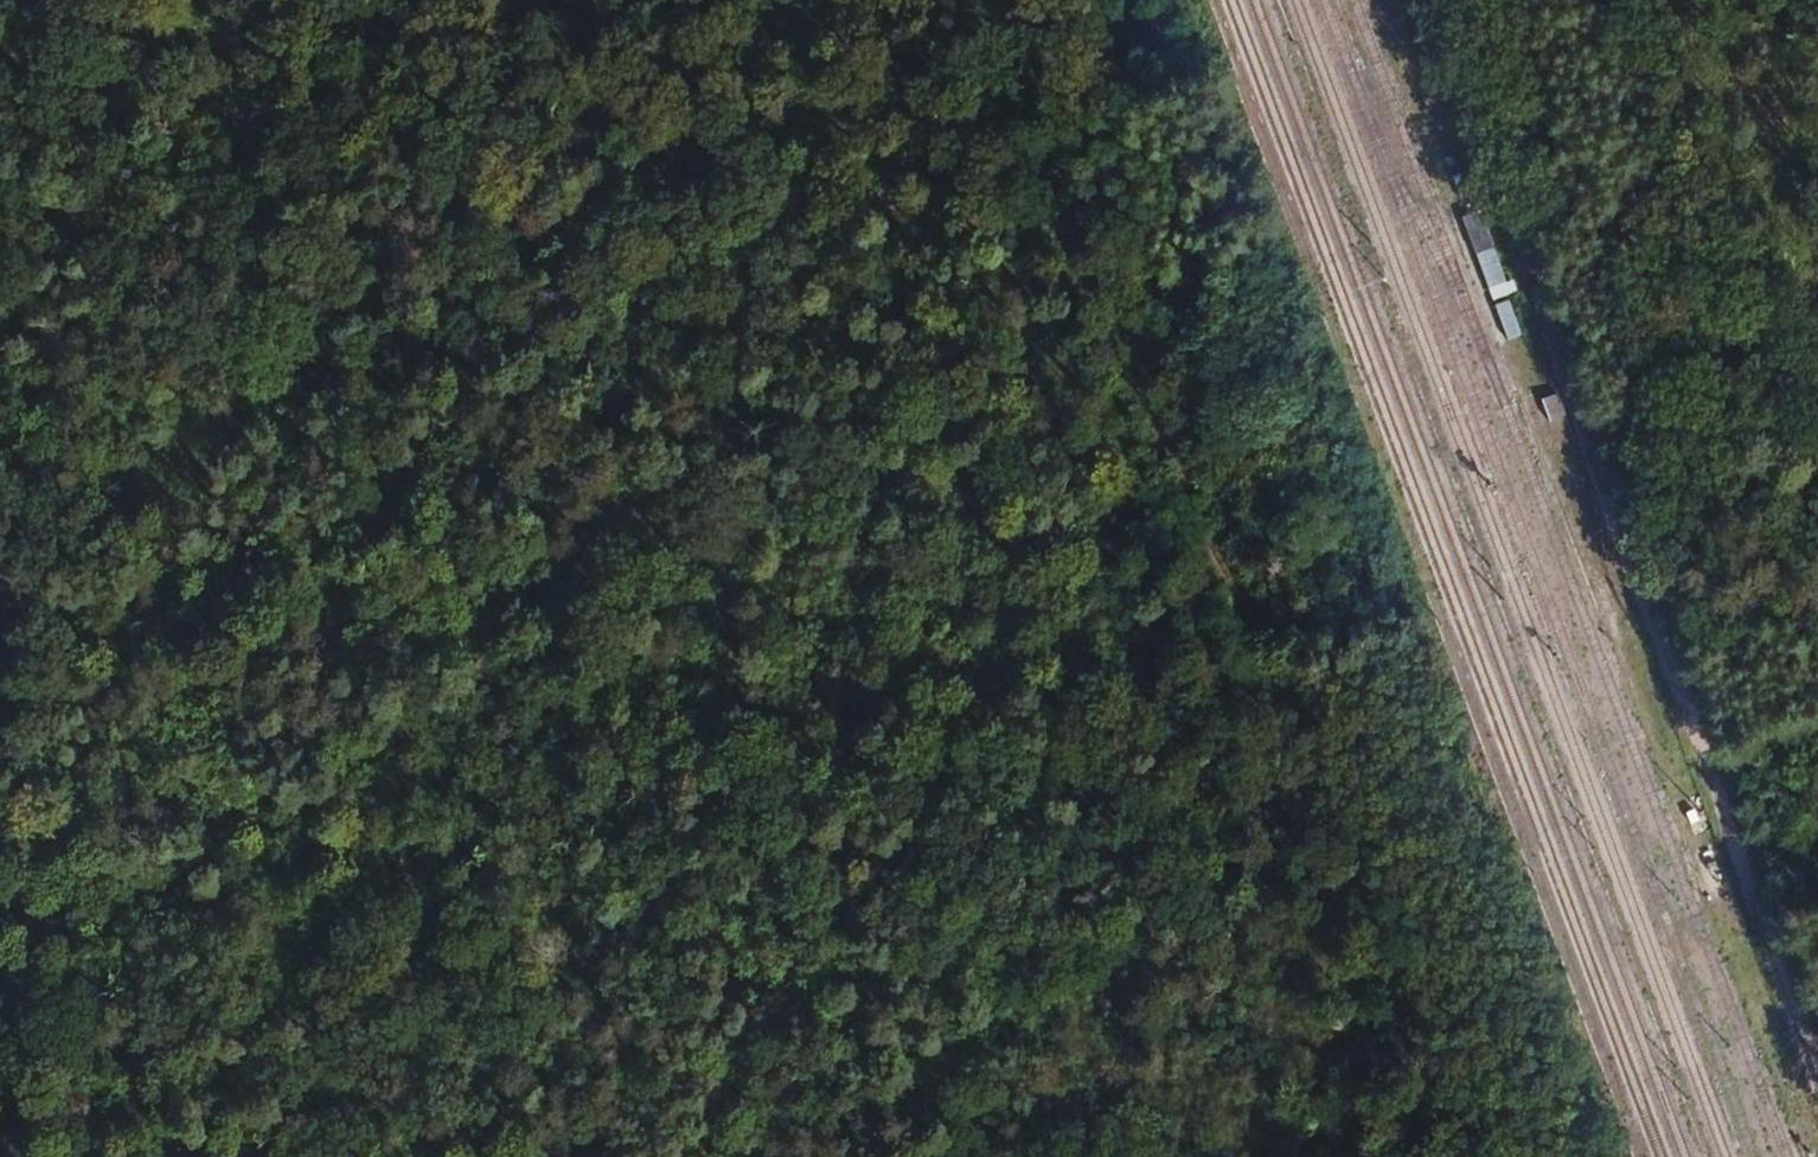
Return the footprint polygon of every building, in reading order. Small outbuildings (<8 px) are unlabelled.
[(1491,298),(1513,293),(1492,207),(1470,212),(1491,298)] [(1497,302),(1510,338),(1527,332),(1514,296),(1497,302)] [(1554,419),(1570,413),(1561,390),(1544,396),(1554,419)]
